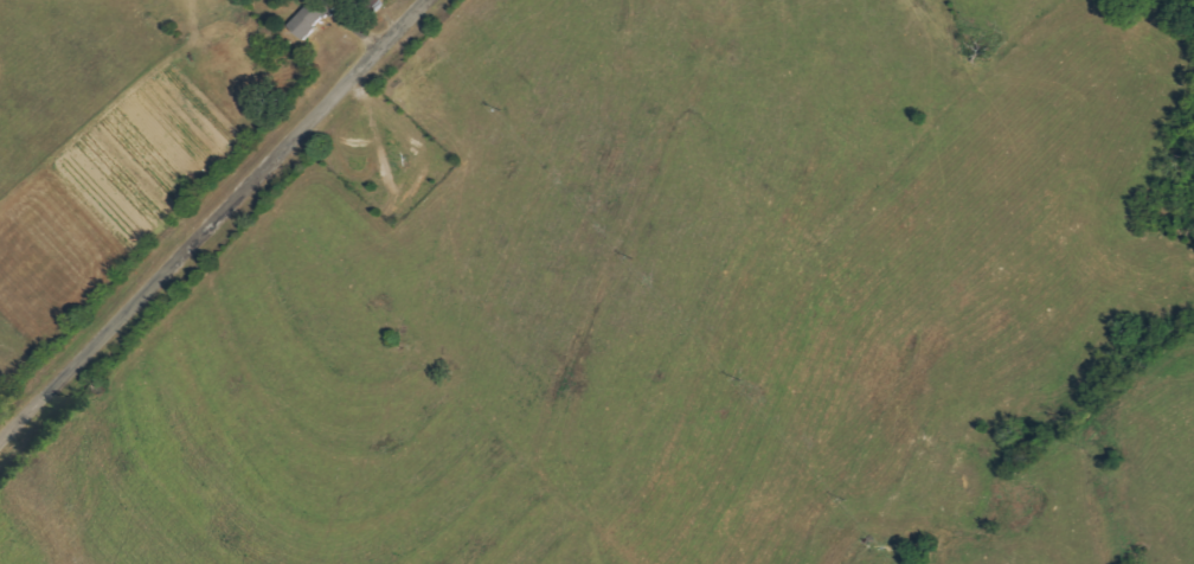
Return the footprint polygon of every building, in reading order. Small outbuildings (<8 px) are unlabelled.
[(291,26),(305,40),(329,16),(314,2),(291,26)]
